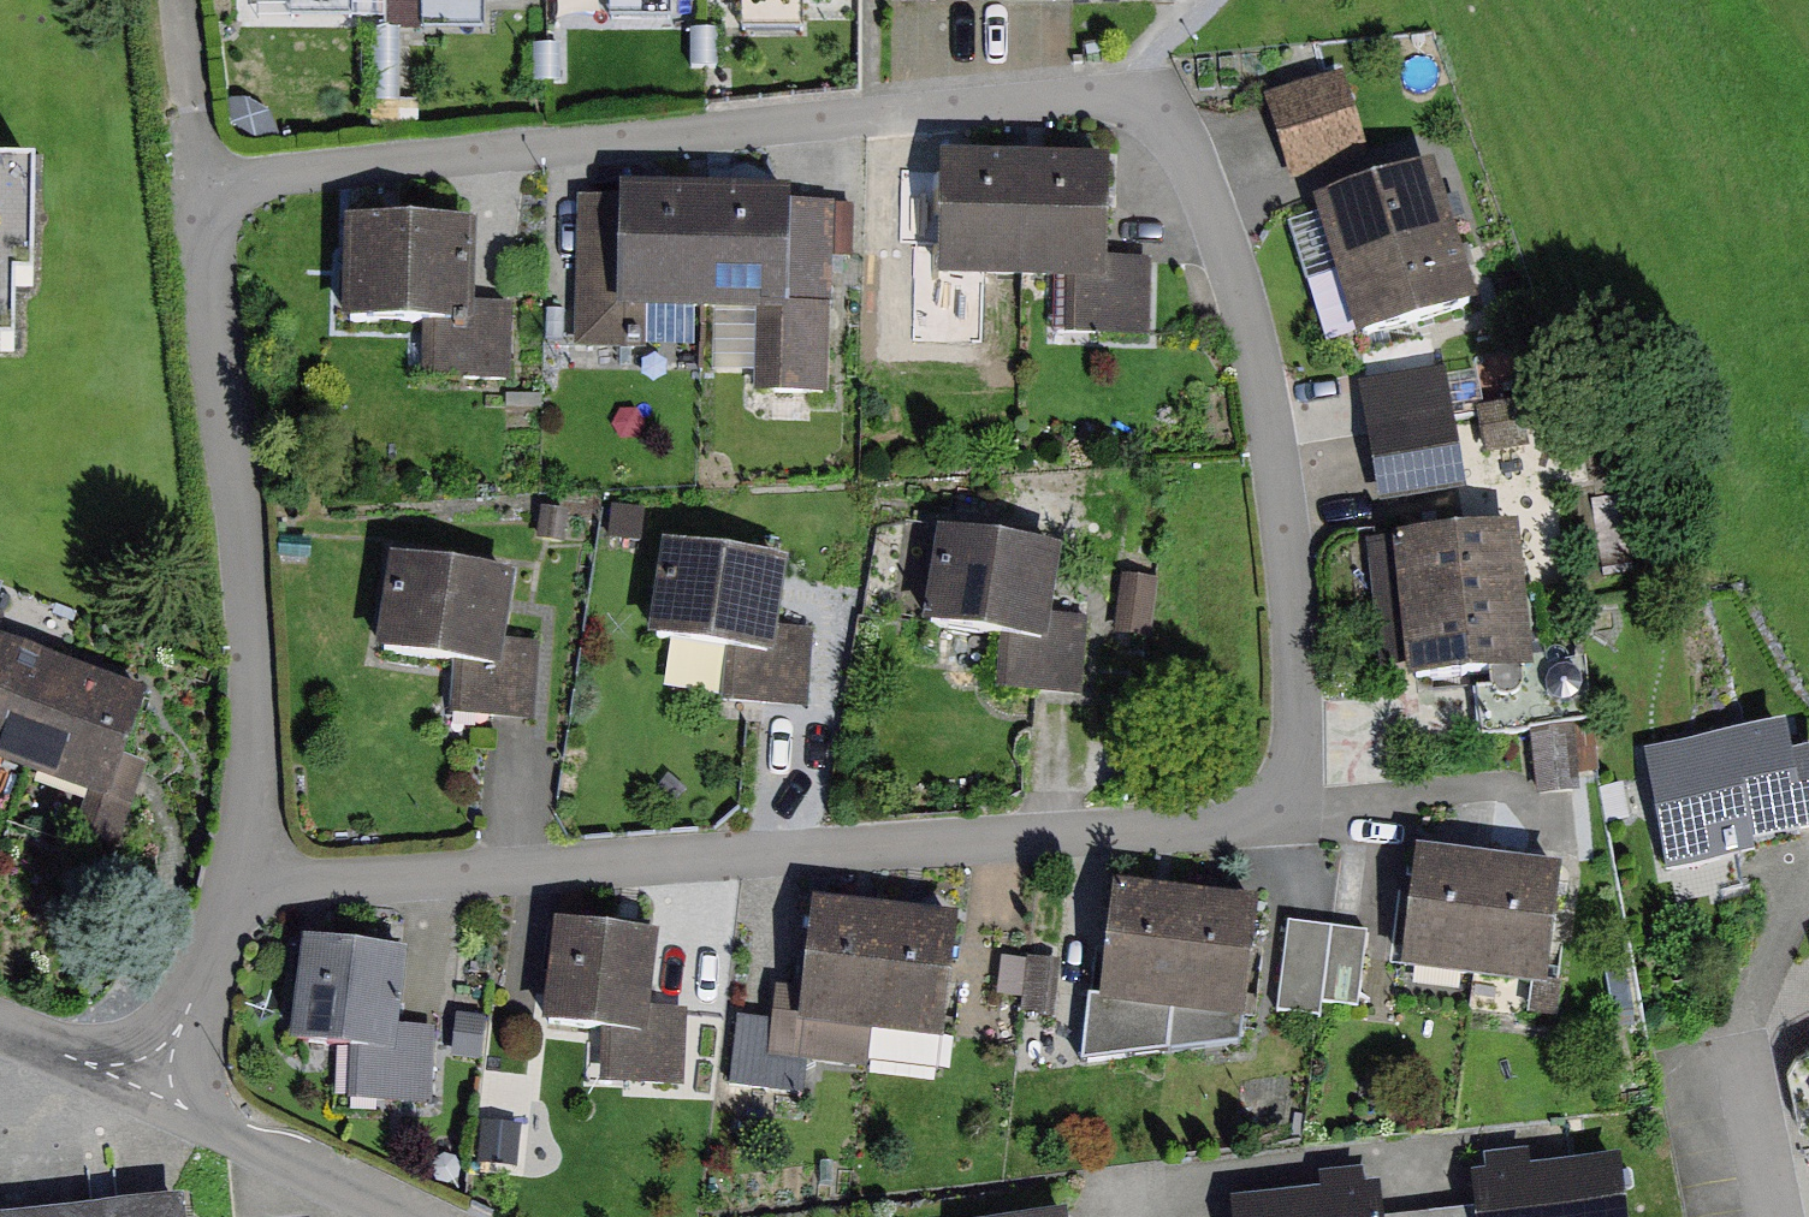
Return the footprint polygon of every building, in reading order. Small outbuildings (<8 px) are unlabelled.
[(1355,72),(1276,100),(1305,180),(1384,151),(1355,72)] [(1124,160),(956,152),(950,284),(1077,290),(1075,334),(1153,337),(1156,260),(1119,258),(1124,160)] [(1314,205),(1336,275),(1457,238),(1435,168),(1314,205)] [(33,345),(33,287),(54,287),(53,171),(0,171),(0,345),(33,345)] [(702,316),(705,190),(619,188),(619,198),(616,314),(646,315),(702,316)] [(757,317),(788,318),(791,203),(791,192),(705,190),(702,316),(757,317)] [(619,198),(577,197),(574,350),(645,352),(646,315),(616,314),(619,198)] [(791,203),(788,318),(757,317),(755,394),(829,396),(834,204),(791,203)] [(482,218),(348,218),(348,328),(429,328),(429,380),(507,380),(507,301),(482,301),(482,218)] [(1358,346),(1479,308),(1457,238),(1336,275),(1358,346)] [(1359,385),(1372,468),(1459,454),(1445,371),(1359,385)] [(1393,541),(1400,614),(1526,601),(1518,528),(1393,541)] [(1062,552),(937,533),(922,627),(1000,639),(1047,647),(1051,616),(1062,552)] [(797,558),(669,545),(659,644),(734,652),(728,703),(808,711),(817,626),(790,624),(797,558)] [(529,572),(398,554),(384,656),(456,665),(449,715),(534,726),(545,650),(519,646),(529,572)] [(1407,686),(1533,674),(1526,601),(1400,614),(1407,686)] [(996,693),(1081,699),(1086,618),(1051,616),(1047,647),(1000,639),(996,693)] [(0,637),(0,758),(118,803),(159,698),(0,637)] [(1749,846),(1808,835),(1808,757),(1788,760),(1782,730),(1649,754),(1670,874),(1752,859),(1749,846)] [(1587,863),(1429,851),(1420,969),(1578,981),(1587,863)] [(1273,908),(1119,891),(1107,994),(1261,1011),(1273,908)] [(970,924),(825,909),(813,1018),(958,1033),(970,924)] [(1325,1014),(1338,922),(1295,916),(1282,1008),(1325,1014)] [(673,935),(564,922),(553,1021),(610,1027),(605,1077),(678,1086),(687,1009),(665,1007),(673,935)] [(304,943),(290,1049),(349,1057),(395,1062),(399,1028),(408,956),(304,943)] [(348,1106),(432,1108),(434,1029),(399,1028),(395,1062),(349,1057),(348,1106)] [(1492,1156),(1496,1216),(1639,1216),(1635,1164),(1551,1171),(1550,1152),(1492,1156)] [(1251,1197),(1252,1216),(1385,1216),(1380,1166),(1325,1171),(1327,1191),(1251,1197)] [(1477,1197),(1432,1206),(1434,1216),(1481,1216),(1477,1197)] [(31,1216),(194,1216),(192,1203),(31,1216)]
